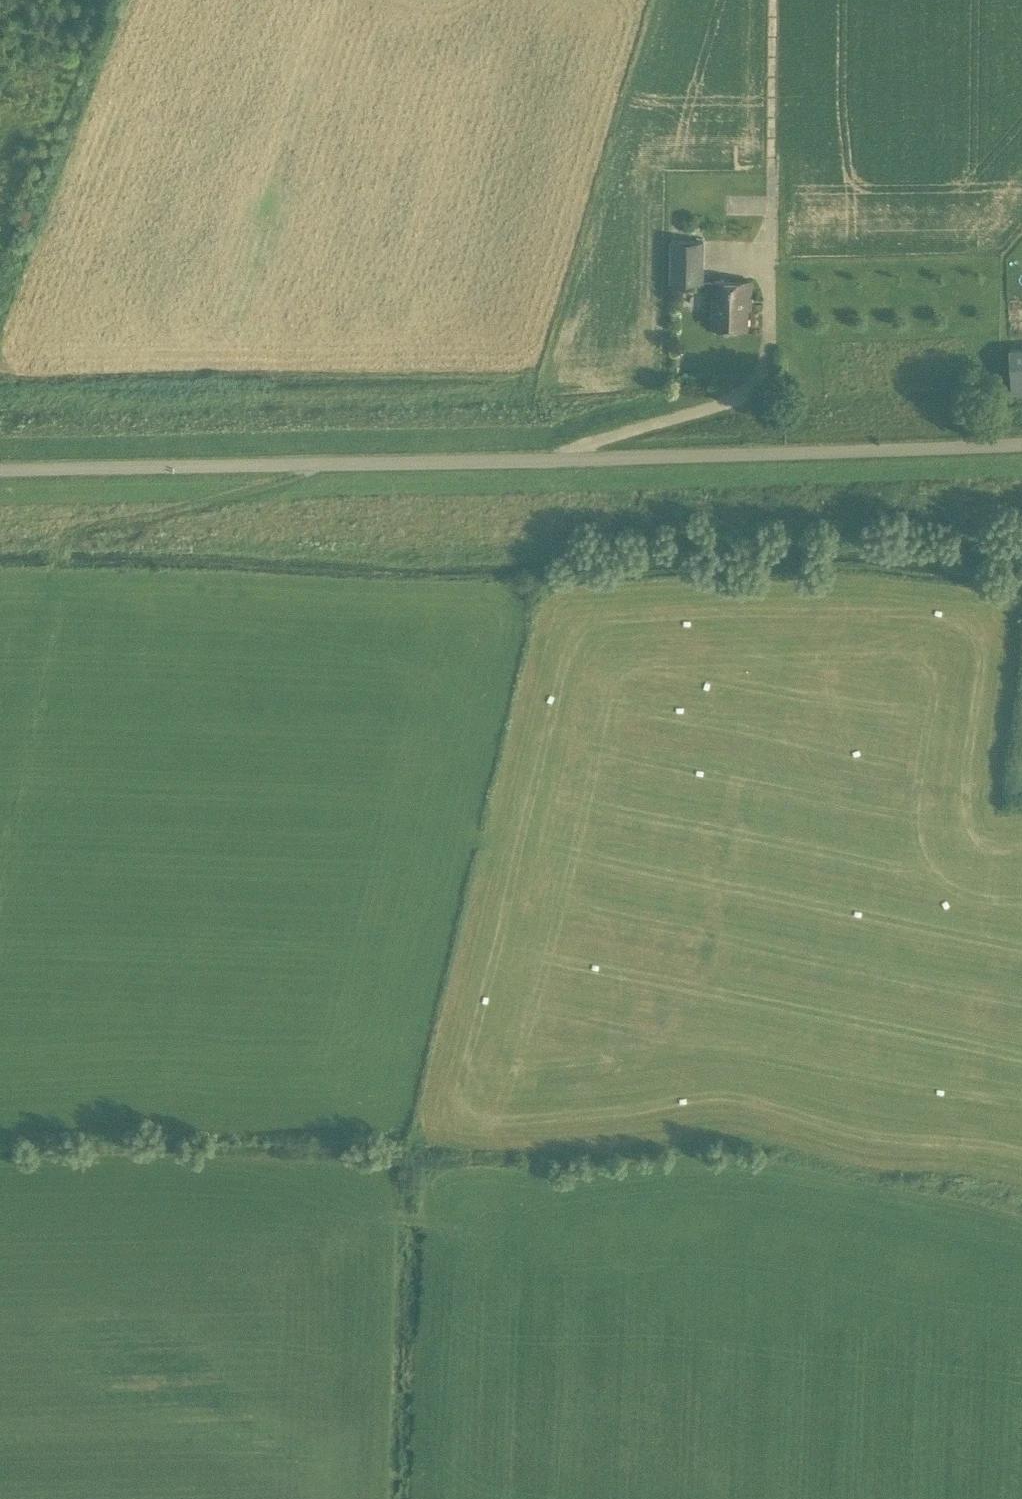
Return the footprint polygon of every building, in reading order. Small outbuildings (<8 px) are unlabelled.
[(671,239),(670,281),(704,282),(705,240),(671,239)] [(746,324),(747,298),(750,298),(750,279),(715,278),(713,324),(746,324)] [(1021,391),(1021,346),(1009,347),(1011,392),(1021,391)]
